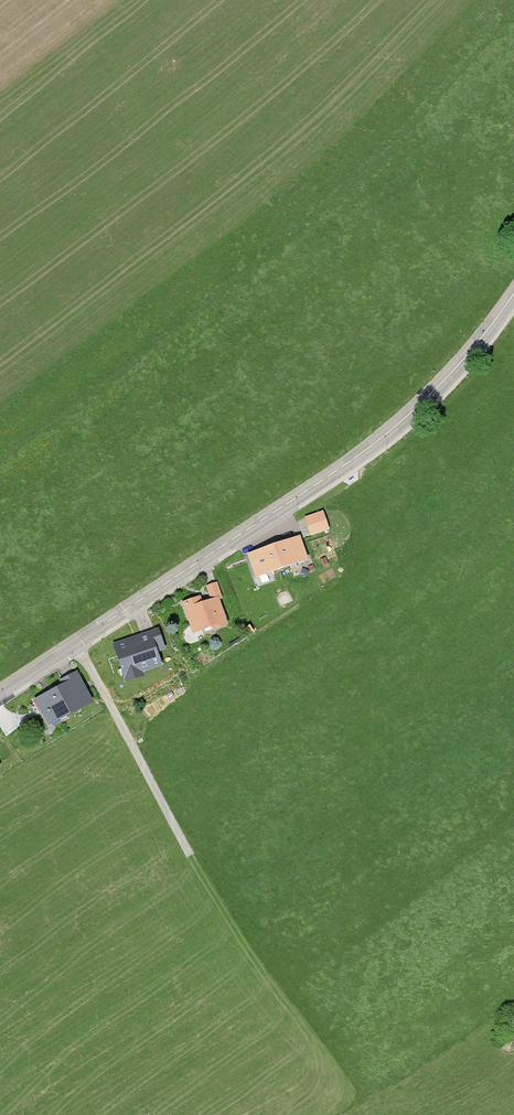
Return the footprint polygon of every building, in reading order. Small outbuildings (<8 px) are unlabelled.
[(324,512),(304,518),(311,538),(330,531),(324,512)] [(300,537),(247,555),(255,581),(309,563),(300,537)] [(182,603),(193,637),(213,631),(214,633),(229,628),(220,601),(223,600),(217,582),(206,586),(208,594),(182,603)] [(158,630),(115,644),(127,680),(143,674),(141,671),(161,664),(157,651),(164,648),(158,630)] [(75,677),(36,697),(48,720),(87,699),(75,677)]
